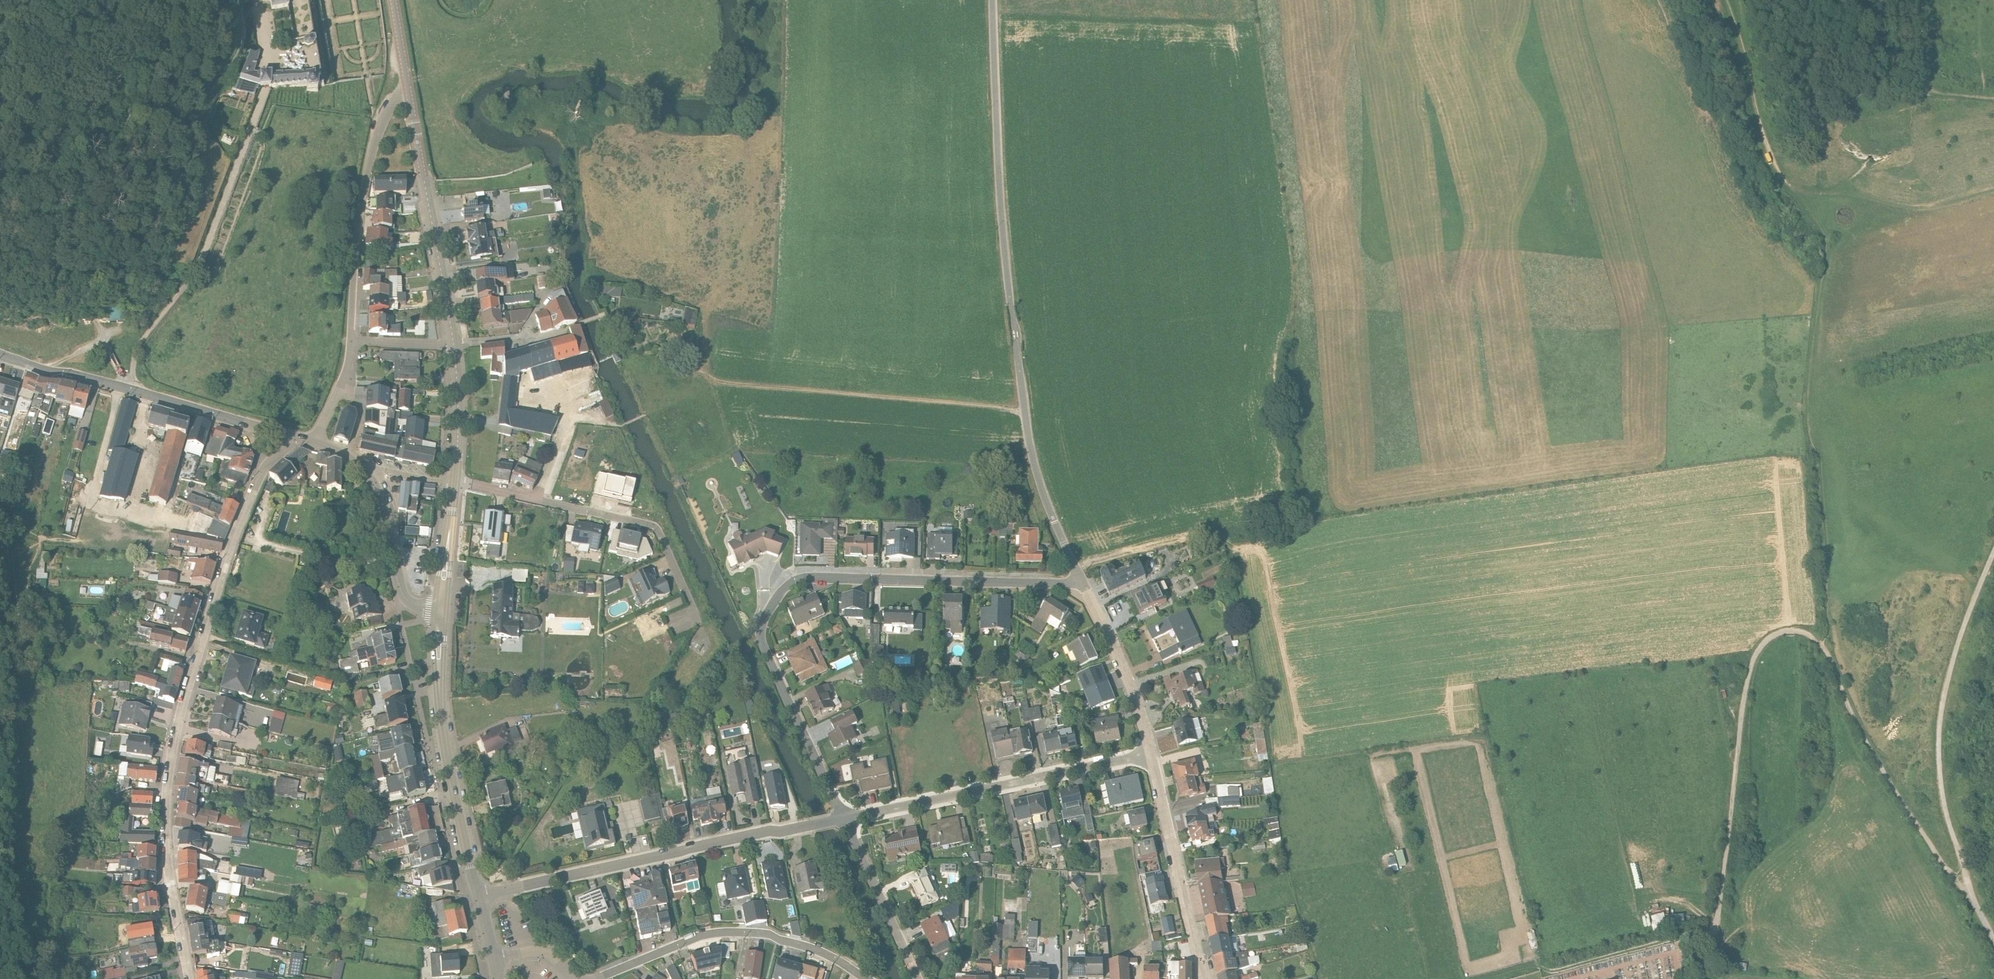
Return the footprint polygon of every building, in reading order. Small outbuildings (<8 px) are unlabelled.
[(288,6),(287,0),(271,0),(272,9),(288,6)] [(313,48),(316,44),(315,39),(311,36),(307,37),(304,41),(305,45),(308,48),(313,48)] [(308,90),(318,90),(318,80),(315,80),(314,73),(265,74),(263,74),(254,71),(259,54),(244,50),(243,56),(237,76),(236,78),(232,88),(255,96),(259,85),(266,85),(269,85),(308,85),(308,90)] [(374,195),(406,194),(406,180),(374,180),(374,195)] [(376,200),(373,200),(373,207),(376,207),(376,215),(391,215),(391,214),(394,214),(394,199),(376,200)] [(489,216),(488,207),(463,209),(464,210),(462,211),(461,212),(461,213),(461,215),(462,216),(463,217),(464,217),(464,221),(485,219),(485,216),(489,216)] [(391,215),(376,215),(373,215),(373,229),(394,229),(394,225),(391,225),(391,215)] [(466,231),(469,244),(494,240),(501,238),(501,237),(502,237),(501,230),(493,231),(494,233),(486,234),(485,227),(483,228),(466,231)] [(387,233),(368,231),(366,247),(390,251),(391,243),(391,242),(386,241),(387,233)] [(416,232),(387,233),(386,241),(391,242),(391,243),(417,242),(416,232)] [(494,240),(469,244),(471,260),(480,258),(480,261),(492,259),(492,258),(497,257),(494,240)] [(363,289),(370,290),(389,288),(389,278),(397,278),(396,271),(389,271),(374,271),(374,273),(364,273),(363,289)] [(475,275),(476,285),(494,282),(507,281),(505,272),(475,275)] [(546,276),(537,277),(539,288),(545,288),(546,276)] [(397,288),(397,278),(389,278),(389,288),(397,288)] [(494,282),(476,285),(477,297),(488,296),(488,299),(503,297),(502,289),(495,290),(494,282)] [(370,290),(369,299),(397,299),(397,302),(406,301),(405,293),(402,293),(400,293),(399,288),(397,288),(389,288),(370,290)] [(606,288),(596,288),(597,295),(606,294),(606,297),(620,297),(621,289),(606,288)] [(536,317),(541,333),(571,323),(576,321),(561,290),(561,291),(562,293),(552,298),(550,295),(550,296),(553,305),(544,309),(545,313),(536,315),(536,317)] [(533,294),(504,297),(505,304),(533,301),(533,294)] [(369,299),(369,310),(382,310),(392,310),(407,308),(406,301),(397,302),(397,299),(369,299)] [(480,303),(482,315),(504,313),(503,306),(499,306),(499,301),(480,303)] [(108,322),(120,321),(119,307),(108,308),(108,322)] [(685,307),(682,325),(694,327),(697,311),(685,307)] [(392,310),(382,310),(381,318),(369,318),(369,332),(379,332),(379,335),(400,335),(400,325),(387,325),(387,318),(392,318),(392,310)] [(504,313),(482,315),(483,328),(501,326),(501,325),(508,325),(508,323),(524,322),(532,310),(531,310),(504,313)] [(569,330),(572,339),(578,356),(587,353),(579,327),(569,330)] [(572,339),(550,344),(555,362),(556,364),(578,356),(572,339)] [(504,356),(504,344),(480,346),(481,358),(491,357),(490,379),(497,379),(498,374),(505,375),(499,424),(512,427),(513,427),(521,429),(551,435),(554,436),(558,419),(535,414),(514,410),(517,377),(519,377),(519,373),(531,370),(535,381),(561,374),(591,367),(587,353),(578,356),(556,364),(555,362),(532,368),(528,350),(504,356)] [(550,344),(528,350),(532,368),(555,362),(550,344)] [(616,351),(611,354),(616,363),(620,360),(616,351)] [(421,354),(380,352),(380,362),(388,362),(394,362),(416,362),(418,362),(418,359),(421,359),(421,354)] [(416,362),(394,362),(394,380),(418,380),(418,372),(416,372),(416,362)] [(31,400),(39,375),(31,373),(30,375),(26,374),(26,373),(22,389),(19,388),(16,395),(31,400)] [(39,375),(31,400),(30,403),(32,403),(31,408),(39,410),(49,378),(39,375)] [(61,381),(49,378),(39,410),(39,412),(47,415),(52,397),(56,398),(61,381)] [(6,380),(1,396),(0,398),(0,414),(10,416),(16,395),(19,388),(20,384),(6,380)] [(77,385),(61,381),(56,398),(55,401),(71,405),(77,385)] [(381,387),(368,387),(367,399),(386,400),(386,396),(396,396),(396,388),(400,389),(400,382),(381,381),(381,387)] [(90,389),(77,385),(71,405),(70,407),(83,411),(84,411),(90,389)] [(400,391),(400,389),(396,388),(396,396),(395,412),(399,412),(408,413),(409,391),(400,391)] [(613,415),(606,399),(593,405),(595,409),(600,407),(605,418),(613,415)] [(112,450),(99,495),(125,502),(138,457),(122,452),(136,403),(123,400),(109,449),(112,450)] [(83,411),(70,407),(68,414),(81,418),(83,411)] [(177,415),(153,408),(147,427),(167,433),(148,500),(166,505),(189,425),(175,421),(177,415)] [(335,439),(334,440),(334,441),(335,441),(336,441),(346,444),(347,445),(347,444),(348,444),(356,418),(354,412),(347,409),(345,412),(344,412),(344,413),(342,415),(342,417),(341,417),(341,418),(335,438),(335,437),(334,438),(335,439)] [(395,412),(365,410),(365,425),(379,428),(378,433),(384,434),(384,438),(395,438),(397,425),(397,420),(399,420),(399,412),(395,412)] [(38,412),(35,411),(33,414),(29,413),(28,417),(32,419),(31,424),(34,425),(38,412)] [(408,413),(399,412),(399,420),(397,420),(397,425),(403,426),(402,432),(405,432),(404,439),(421,441),(423,420),(412,419),(412,413),(408,413)] [(54,422),(47,419),(42,435),(50,437),(54,422)] [(200,458),(210,425),(194,420),(184,453),(200,458)] [(499,424),(498,432),(510,435),(512,427),(499,424)] [(40,427),(35,426),(31,438),(36,439),(40,427)] [(87,432),(78,429),(73,449),(82,451),(87,432)] [(207,456),(218,459),(221,448),(225,439),(234,443),(236,439),(239,433),(230,430),(229,433),(217,429),(207,456)] [(393,462),(394,459),(398,439),(395,438),(384,438),(384,434),(378,433),(364,429),(359,451),(384,457),(384,460),(393,462)] [(551,435),(521,429),(520,433),(537,437),(536,439),(549,442),(551,435)] [(221,448),(218,459),(224,460),(240,462),(243,453),(235,451),(233,447),(234,443),(225,439),(221,448)] [(404,439),(398,439),(394,459),(432,467),(435,452),(420,448),(421,441),(404,439)] [(283,461),(269,475),(283,488),(297,475),(290,469),(309,452),(300,449),(283,461)] [(742,458),(739,452),(731,456),(735,464),(741,461),(740,459),(742,458)] [(240,462),(224,460),(220,470),(222,471),(220,477),(244,484),(248,476),(253,459),(250,454),(243,453),(240,462)] [(321,467),(318,484),(326,485),(326,490),(341,490),(341,462),(328,462),(329,456),(318,454),(315,465),(317,466),(321,467)] [(521,456),(510,481),(532,489),(542,464),(521,456)] [(494,464),(492,481),(508,484),(513,460),(509,459),(508,462),(501,461),(500,465),(494,464)] [(973,467),(973,468),(965,468),(965,475),(974,475),(974,471),(975,471),(975,467),(973,467)] [(204,471),(197,469),(193,480),(201,482),(204,471)] [(74,473),(65,471),(62,481),(71,484),(74,473)] [(273,479),(269,476),(263,488),(272,492),(274,484),(272,484),(273,479)] [(408,486),(401,485),(400,492),(398,511),(399,511),(407,512),(416,513),(419,486),(409,485),(408,486)] [(238,507),(225,501),(223,506),(189,494),(186,502),(215,514),(213,518),(229,527),(238,507)] [(207,535),(224,539),(229,527),(213,518),(194,510),(186,530),(192,532),(207,535)] [(503,514),(484,511),(480,544),(500,546),(502,524),(503,515),(503,514)] [(503,515),(502,524),(510,525),(511,516),(503,515)] [(1007,516),(1007,525),(1024,525),(1027,525),(1027,516),(1007,516)] [(833,540),(833,520),(822,520),(821,524),(802,524),(801,555),(819,555),(820,540),(833,540)] [(838,520),(833,520),(833,540),(837,544),(837,536),(844,536),(844,529),(837,529),(838,520)] [(602,529),(575,523),(574,527),(571,543),(570,544),(578,546),(589,548),(588,551),(596,553),(602,529)] [(566,525),(565,541),(571,543),(574,527),(566,525)] [(1037,553),(1037,531),(1024,531),(1024,525),(1007,525),(989,525),(989,535),(998,535),(998,538),(1007,538),(1007,534),(1013,534),(1013,531),(1019,531),(1019,552),(1017,552),(1017,562),(1042,562),(1042,553),(1037,553)] [(420,535),(420,528),(405,527),(404,535),(418,536),(418,535),(420,535)] [(766,553),(778,557),(784,541),(773,537),(774,534),(765,530),(751,537),(749,534),(742,537),(740,534),(737,532),(733,534),(732,537),(734,542),(727,545),(737,567),(743,564),(743,565),(744,565),(745,565),(746,566),(753,562),(753,561),(754,561),(753,560),(754,560),(754,559),(766,553)] [(223,540),(171,531),(169,541),(220,551),(223,540)] [(888,535),(887,558),(913,558),(913,531),(896,531),(896,535),(888,535)] [(640,538),(613,532),(609,552),(617,553),(616,556),(638,561),(652,555),(646,541),(640,539),(640,538)] [(928,534),(927,559),(929,559),(929,560),(934,561),(934,560),(939,560),(940,555),(942,555),(942,556),(957,557),(958,533),(953,533),(952,535),(937,535),(928,534)] [(867,556),(873,556),(874,539),(846,538),(846,556),(866,557),(867,556)] [(180,556),(181,548),(169,546),(167,554),(180,556)] [(587,554),(588,551),(589,548),(578,546),(576,552),(587,554)] [(198,558),(189,557),(188,562),(192,562),(190,569),(194,570),(191,579),(210,582),(211,582),(216,564),(198,561),(198,558)] [(574,559),(564,558),(563,571),(574,571),(574,559)] [(1101,578),(1110,595),(1146,578),(1138,563),(1127,568),(1126,567),(1115,572),(1113,570),(1112,569),(1110,569),(1107,569),(1105,570),(1103,571),(1102,573),(1101,575),(1101,578)] [(1173,572),(1179,568),(1177,564),(1176,564),(1175,563),(1173,563),(1172,564),(1171,566),(1171,568),(1173,572)] [(528,569),(512,568),(512,581),(527,581),(528,569)] [(654,570),(629,581),(640,606),(670,593),(667,588),(668,588),(665,583),(663,578),(656,582),(654,578),(656,577),(654,570)] [(178,573),(159,571),(158,575),(148,574),(148,580),(158,581),(157,582),(176,584),(178,573)] [(1213,576),(1196,584),(1199,591),(1216,583),(1213,576)] [(615,578),(604,583),(606,596),(620,589),(615,578)] [(586,584),(585,593),(594,593),(594,585),(593,585),(593,582),(587,582),(586,584)] [(1130,592),(1140,614),(1167,601),(1163,593),(1165,591),(1162,584),(1159,585),(1159,584),(1137,595),(1134,590),(1130,592)] [(513,586),(492,585),(490,637),(518,638),(518,631),(519,615),(512,614),(513,586)] [(353,590),(346,592),(349,609),(352,608),(354,619),(367,617),(380,615),(381,614),(379,602),(376,602),(374,595),(372,596),(371,589),(364,590),(364,588),(361,588),(359,588),(355,589),(353,590)] [(172,594),(167,607),(196,616),(200,604),(199,603),(202,594),(185,589),(182,597),(172,594)] [(788,610),(795,625),(824,612),(815,593),(792,603),(794,607),(788,610)] [(865,594),(843,593),(842,595),(839,595),(839,601),(841,601),(841,609),(844,609),(844,617),(863,617),(863,610),(864,610),(865,594)] [(51,594),(41,594),(41,605),(46,605),(46,607),(54,607),(54,605),(57,605),(57,597),(51,597),(51,594)] [(960,633),(961,597),(952,597),(952,598),(944,598),(944,596),(943,629),(950,629),(950,633),(960,633)] [(681,598),(659,608),(662,614),(684,604),(681,598)] [(1009,635),(1010,598),(994,598),(993,609),(982,608),(981,629),(1003,630),(1003,635),(1009,635)] [(1048,599),(1030,627),(1040,633),(1050,617),(1061,624),(1067,628),(1075,617),(1048,599)] [(190,637),(196,616),(167,607),(162,621),(173,624),(171,630),(190,637)] [(884,609),(884,625),(889,625),(897,626),(913,626),(914,627),(914,628),(915,628),(915,629),(916,629),(917,629),(918,629),(919,629),(919,628),(920,627),(921,626),(921,616),(919,615),(914,614),(914,609),(884,609)] [(1198,635),(1186,610),(1148,629),(1152,638),(1172,629),(1179,643),(1159,653),(1162,659),(1180,651),(1181,653),(1201,643),(1198,635)] [(264,617),(243,611),(235,638),(265,647),(269,634),(259,631),(264,617)] [(381,624),(380,615),(367,617),(368,626),(381,624)] [(519,615),(518,631),(531,631),(537,629),(540,624),(537,618),(532,616),(519,615)] [(167,627),(138,619),(136,627),(165,634),(167,627)] [(838,623),(831,626),(835,633),(842,630),(842,629),(843,629),(840,623),(839,624),(838,623)] [(879,624),(871,624),(870,646),(871,646),(871,665),(876,665),(876,661),(884,662),(885,653),(883,653),(883,645),(879,645),(879,624)] [(165,634),(136,627),(131,636),(132,636),(132,638),(179,650),(180,652),(182,651),(185,652),(189,640),(165,634)] [(389,635),(389,634),(385,634),(385,628),(375,630),(376,637),(366,639),(368,648),(349,652),(350,657),(392,648),(392,647),(391,647),(391,643),(390,643),(392,641),(391,637),(389,636),(389,635)] [(1230,634),(1223,636),(1226,648),(1233,645),(1233,646),(1239,644),(1238,639),(1232,640),(1230,634)] [(1072,652),(1079,666),(1097,658),(1087,636),(1066,646),(1069,653),(1072,652)] [(828,668),(814,638),(788,651),(791,656),(799,674),(802,680),(828,668)] [(1236,652),(1234,646),(1225,649),(1226,654),(1236,652)] [(246,651),(230,647),(228,653),(230,654),(244,658),(246,651)] [(1030,655),(1019,647),(1015,655),(1018,657),(1016,660),(1021,663),(1023,660),(1026,662),(1030,655)] [(392,649),(392,648),(350,657),(338,660),(345,685),(361,681),(358,670),(361,670),(359,662),(368,660),(370,667),(395,662),(395,661),(394,660),(396,658),(395,655),(393,653),(393,652),(392,652),(392,649)] [(244,658),(230,654),(225,670),(251,678),(256,661),(244,658)] [(796,676),(799,674),(791,656),(787,658),(796,676)] [(153,668),(150,677),(158,679),(167,681),(165,688),(177,691),(185,664),(165,658),(161,670),(153,668)] [(870,669),(865,659),(852,665),(858,675),(870,669)] [(941,687),(947,687),(948,684),(949,668),(947,668),(947,661),(942,661),(941,687)] [(1077,675),(1084,692),(1107,682),(1100,665),(1077,675)] [(1169,676),(1163,679),(1168,692),(1170,691),(1174,701),(1178,700),(1181,707),(1190,704),(1186,693),(1193,690),(1195,694),(1205,691),(1202,682),(1196,684),(1192,674),(1198,672),(1197,669),(1179,676),(1179,678),(1171,681),(1169,676)] [(251,678),(225,670),(221,686),(235,690),(252,695),(256,680),(251,678)] [(137,673),(134,683),(155,689),(158,679),(150,677),(137,673)] [(1060,684),(1070,680),(1067,673),(1057,678),(1060,684)] [(398,678),(377,683),(379,690),(381,698),(401,693),(398,678)] [(167,681),(158,679),(155,689),(160,690),(158,696),(174,701),(177,691),(165,688),(167,681)] [(118,691),(118,682),(102,681),(101,685),(112,686),(112,691),(118,692),(118,691)] [(129,682),(118,682),(118,691),(129,691),(129,682)] [(1084,692),(1090,708),(1114,698),(1107,682),(1084,692)] [(805,694),(815,715),(834,706),(828,693),(832,692),(828,683),(805,694)] [(281,686),(272,684),(271,690),(279,692),(281,686)] [(235,690),(221,686),(219,686),(217,692),(233,696),(235,690)] [(722,687),(715,689),(719,705),(726,704),(722,687)] [(622,690),(606,689),(605,697),(622,698),(622,690)] [(1060,694),(1050,689),(1052,703),(1062,701),(1060,694)] [(366,691),(354,693),(357,710),(370,707),(366,691)] [(1011,695),(1002,697),(1005,712),(1009,711),(1008,708),(1013,707),(1011,695)] [(242,705),(217,699),(213,715),(238,722),(242,705)] [(1024,721),(1031,720),(1029,708),(1027,700),(1026,700),(1025,699),(1022,699),(1022,701),(1020,701),(1024,721)] [(384,704),(386,715),(404,710),(404,707),(406,706),(405,702),(403,702),(402,700),(384,704)] [(898,700),(890,701),(892,713),(900,712),(898,700)] [(123,703),(118,724),(143,730),(146,717),(148,718),(150,709),(123,703)] [(330,703),(328,709),(337,711),(339,705),(330,703)] [(1039,706),(1029,708),(1031,720),(1041,718),(1039,706)] [(285,711),(274,708),(268,729),(280,732),(285,711)] [(407,722),(404,710),(386,715),(373,718),(375,729),(407,722)] [(575,710),(566,714),(572,722),(576,720),(580,717),(575,710)] [(828,734),(834,747),(856,736),(851,725),(857,722),(852,711),(831,721),(835,731),(828,734)] [(680,714),(670,715),(670,723),(680,722),(680,714)] [(1119,738),(1116,722),(1119,721),(1118,714),(1092,720),(1097,743),(1119,738)] [(238,722),(213,715),(209,730),(230,735),(231,734),(235,736),(236,733),(240,729),(241,723),(238,722)] [(1057,724),(1057,727),(1068,725),(1067,722),(1069,722),(1068,718),(1066,718),(1066,715),(1055,717),(1057,724)] [(1174,724),(1179,744),(1203,737),(1198,718),(1174,724)] [(576,720),(572,722),(577,731),(581,729),(576,720)] [(1253,723),(1255,739),(1265,738),(1262,721),(1253,723)] [(488,734),(480,738),(486,753),(494,750),(495,753),(513,746),(512,744),(521,741),(515,726),(507,730),(504,724),(486,731),(488,734)] [(1076,747),(1071,725),(1068,725),(1057,727),(1062,750),(1076,747)] [(1009,728),(1011,735),(1015,755),(1032,751),(1027,730),(1020,731),(1019,726),(1009,728)] [(1062,750),(1057,727),(1048,729),(1042,730),(1047,753),(1062,750)] [(410,734),(409,728),(376,735),(381,754),(412,747),(410,740),(412,740),(413,738),(412,735),(411,734),(410,734)] [(1014,755),(1015,755),(1011,735),(1008,736),(1007,728),(991,731),(996,757),(1014,753),(1014,755)] [(342,733),(335,734),(337,742),(343,740),(342,733)] [(149,738),(129,735),(127,747),(126,753),(152,757),(153,746),(148,745),(149,738)] [(1257,753),(1267,751),(1265,738),(1255,739),(1257,753)] [(218,739),(217,746),(231,748),(232,742),(218,739)] [(103,742),(96,741),(94,755),(100,756),(103,742)] [(212,745),(187,741),(185,752),(210,757),(212,745)] [(333,746),(336,760),(343,758),(340,745),(333,746)] [(412,747),(381,754),(370,756),(374,774),(364,776),(365,781),(375,779),(385,777),(390,776),(390,774),(383,775),(380,763),(390,760),(393,756),(395,756),(396,762),(391,763),(394,774),(417,769),(413,754),(415,753),(414,750),(412,748),(412,747)] [(727,768),(725,769),(731,798),(744,795),(747,806),(756,804),(757,803),(752,780),(759,779),(754,759),(749,760),(749,762),(748,762),(745,748),(723,752),(727,768)] [(227,754),(225,753),(225,757),(226,757),(226,759),(244,763),(245,762),(246,762),(247,758),(245,758),(246,756),(227,753),(227,754)] [(862,762),(849,765),(849,766),(850,766),(852,775),(851,775),(852,780),(859,779),(861,791),(862,791),(862,790),(890,784),(891,785),(886,758),(870,761),(871,767),(864,769),(862,762)] [(1177,781),(1177,782),(1198,776),(1193,759),(1185,761),(1186,763),(1173,766),(1175,774),(1177,781)] [(215,766),(180,760),(177,776),(196,779),(197,778),(227,784),(229,774),(214,771),(215,766)] [(158,766),(120,763),(118,778),(129,779),(157,781),(158,766)] [(1114,769),(1107,771),(1109,780),(1116,779),(1114,769)] [(425,792),(420,770),(390,776),(385,777),(389,794),(405,790),(407,796),(425,792)] [(763,776),(770,808),(771,808),(771,810),(777,809),(785,807),(782,790),(785,789),(783,783),(780,783),(778,773),(763,776)] [(1104,781),(1110,806),(1143,799),(1138,774),(1116,779),(1109,780),(1104,781)] [(1167,783),(1177,781),(1175,774),(1165,776),(1167,783)] [(196,779),(177,776),(177,775),(174,788),(179,789),(198,792),(216,796),(217,790),(209,788),(210,787),(198,784),(196,783),(196,779)] [(298,779),(278,775),(275,793),(295,797),(296,791),(298,779)] [(1198,776),(1177,782),(1180,795),(1187,793),(1188,796),(1206,791),(1204,782),(1202,783),(1200,776),(1198,776)] [(1271,777),(1262,778),(1264,792),(1273,791),(1271,777)] [(129,779),(118,778),(118,779),(115,778),(113,794),(108,795),(111,801),(121,798),(121,802),(129,802),(129,804),(152,804),(153,792),(132,790),(133,785),(128,787),(129,779)] [(375,779),(365,781),(367,790),(377,787),(375,779)] [(505,783),(485,787),(487,795),(489,803),(491,810),(511,805),(505,783)] [(1227,783),(1215,784),(1217,796),(1239,795),(1242,794),(1240,783),(1227,784),(1227,783)] [(1078,787),(1059,791),(1063,810),(1061,811),(1062,819),(1084,814),(1087,831),(1094,829),(1086,794),(1080,796),(1078,787)] [(198,792),(179,789),(176,804),(178,804),(196,807),(198,792)] [(707,798),(720,796),(718,789),(705,791),(707,798)] [(659,793),(641,797),(648,823),(665,819),(663,808),(659,793)] [(1027,798),(1030,816),(1046,813),(1042,795),(1035,796),(1035,797),(1028,799),(1027,798)] [(1198,810),(1186,813),(1187,817),(1186,817),(1188,826),(1213,820),(1212,813),(1216,812),(1215,805),(1218,805),(1240,803),(1239,795),(1217,796),(1217,797),(1205,799),(1207,805),(1198,807),(1198,810)] [(704,799),(710,825),(718,823),(717,817),(724,815),(720,796),(707,798),(704,799)] [(1030,816),(1027,798),(1013,801),(1014,804),(1011,804),(1014,818),(1016,818),(1017,821),(1031,818),(1030,816)] [(578,810),(588,851),(604,847),(604,848),(614,845),(611,833),(614,833),(612,822),(608,823),(604,808),(612,806),(610,799),(600,802),(601,804),(578,810)] [(690,803),(693,822),(700,821),(701,826),(710,825),(704,799),(690,803)] [(120,840),(154,843),(154,831),(133,830),(134,815),(151,816),(152,806),(129,804),(128,815),(121,823),(120,840)] [(196,807),(178,804),(176,816),(191,819),(193,819),(193,822),(206,824),(207,821),(230,825),(228,834),(233,835),(246,837),(250,818),(244,817),(244,816),(196,807)] [(759,817),(756,804),(747,806),(750,819),(759,817)] [(674,806),(663,808),(665,819),(667,829),(673,828),(673,830),(679,829),(680,831),(686,829),(686,828),(687,828),(683,808),(675,810),(674,806)] [(435,833),(429,808),(407,813),(407,815),(403,816),(402,813),(397,814),(397,815),(388,817),(390,824),(392,824),(393,829),(360,836),(363,849),(380,845),(435,833)] [(773,819),(779,818),(777,809),(771,810),(773,819)] [(1130,826),(1131,828),(1147,825),(1143,809),(1123,814),(1125,822),(1129,821),(1130,826)] [(370,815),(355,818),(357,828),(372,824),(370,815)] [(191,819),(176,816),(174,824),(190,826),(191,819)] [(963,816),(957,817),(959,828),(965,826),(963,816)] [(942,823),(929,826),(932,843),(940,841),(941,845),(960,841),(960,843),(970,841),(967,826),(965,826),(959,828),(957,817),(942,820),(942,823)] [(1213,820),(1188,826),(1190,835),(1191,835),(1192,839),(1201,836),(1202,838),(1217,834),(1213,820)] [(1267,829),(1279,827),(1278,821),(1266,822),(1267,829)] [(1056,822),(1047,824),(1052,845),(1060,843),(1056,822)] [(720,830),(718,823),(710,825),(711,832),(720,830)] [(711,832),(710,825),(701,826),(703,834),(711,832)] [(920,849),(916,825),(897,829),(898,833),(883,836),(888,859),(897,858),(896,854),(920,849)] [(1273,837),(1280,836),(1279,827),(1267,829),(1268,838),(1273,837)] [(207,835),(179,831),(178,839),(180,840),(179,845),(206,850),(206,846),(209,847),(209,841),(208,840),(207,835)] [(435,833),(380,845),(381,852),(403,847),(405,856),(408,855),(437,848),(438,848),(435,833)] [(245,845),(246,837),(233,835),(232,843),(245,845)] [(1019,836),(1011,838),(1015,860),(1022,859),(1020,850),(1021,850),(1019,836)] [(1274,845),(1281,844),(1280,836),(1273,837),(1274,845)] [(1157,854),(1153,839),(1133,844),(1136,859),(1157,854)] [(1264,839),(1252,841),(1253,847),(1265,845),(1264,839)] [(155,861),(156,848),(137,847),(137,857),(131,857),(132,853),(127,852),(127,853),(120,852),(120,854),(116,855),(116,858),(117,858),(117,859),(119,860),(155,861)] [(1402,847),(1394,849),(1399,863),(1406,860),(1402,847)] [(437,848),(408,855),(411,867),(440,860),(437,848)] [(977,848),(970,850),(972,860),(979,859),(977,848)] [(993,853),(980,851),(979,859),(992,860),(993,853)] [(196,853),(178,853),(178,867),(198,867),(206,868),(214,870),(215,864),(216,864),(217,860),(213,860),(207,856),(201,854),(196,853)] [(1396,861),(1395,853),(1386,855),(1388,862),(1396,861)] [(1197,873),(1198,883),(1222,879),(1220,866),(1224,866),(1223,856),(1195,859),(1197,869),(1197,873)] [(157,861),(155,861),(119,860),(119,865),(129,866),(129,871),(138,871),(138,873),(156,873),(157,861)] [(794,866),(799,892),(802,891),(803,896),(816,894),(815,888),(824,887),(822,875),(817,876),(814,860),(804,862),(804,864),(794,866)] [(447,861),(417,868),(419,876),(420,876),(422,886),(454,891),(447,861)] [(761,865),(766,892),(786,888),(780,861),(761,865)] [(1010,864),(995,862),(995,872),(1010,873),(1010,864)] [(691,864),(681,867),(686,890),(687,894),(699,892),(693,865),(691,865),(691,864)] [(198,867),(178,867),(178,880),(205,880),(206,868),(198,867)] [(235,868),(234,873),(253,877),(254,869),(236,867),(235,868)] [(670,870),(669,870),(673,892),(686,890),(681,867),(670,869),(670,870)] [(1144,867),(1138,868),(1139,876),(1146,875),(1144,867)] [(1225,875),(1225,878),(1244,875),(1243,867),(1239,868),(1240,873),(1225,875)] [(920,896),(924,904),(938,897),(925,868),(908,876),(919,897),(920,896)] [(737,873),(722,875),(724,884),(717,885),(719,896),(725,895),(726,901),(749,897),(743,869),(736,870),(737,873)] [(123,881),(133,881),(133,872),(124,871),(123,881)] [(1084,879),(1077,872),(1070,879),(1077,886),(1084,879)] [(218,878),(215,892),(227,894),(241,896),(243,885),(240,885),(241,882),(251,885),(253,877),(234,873),(231,873),(229,880),(218,878)] [(632,897),(632,898),(640,939),(661,934),(660,932),(670,930),(660,877),(659,876),(658,875),(657,875),(656,874),(655,874),(654,874),(653,874),(652,875),(651,875),(650,876),(650,877),(649,878),(649,879),(649,880),(649,881),(650,882),(649,882),(648,881),(647,881),(646,880),(645,880),(644,880),(643,880),(642,881),(641,881),(641,882),(640,882),(640,883),(639,884),(639,885),(639,886),(639,887),(638,887),(637,888),(635,889),(634,890),(633,891),(633,892),(632,894),(632,895),(632,896),(632,897)] [(1145,878),(1150,903),(1167,899),(1162,874),(1145,878)] [(1253,878),(1240,881),(1242,894),(1255,892),(1253,878)] [(1222,879),(1198,883),(1201,895),(1204,909),(1205,916),(1215,915),(1227,913),(1229,913),(1222,879)] [(132,894),(143,895),(143,887),(123,886),(123,895),(132,895),(132,894)] [(208,890),(189,887),(187,896),(206,899),(208,890)] [(227,894),(215,892),(208,890),(206,899),(214,901),(213,902),(225,904),(227,894)] [(591,896),(578,901),(586,919),(599,914),(605,912),(608,918),(616,915),(611,902),(603,904),(598,891),(590,894),(591,896)] [(1091,891),(1085,893),(1086,900),(1093,897),(1091,891)] [(159,909),(157,895),(137,898),(138,903),(131,903),(131,904),(129,904),(129,906),(132,906),(132,913),(159,910),(159,909)] [(206,899),(187,896),(185,908),(204,911),(206,899)] [(467,932),(461,908),(452,910),(450,901),(431,906),(432,912),(423,914),(427,931),(432,930),(434,939),(462,933),(467,932)] [(323,905),(309,902),(308,908),(322,911),(323,905)] [(762,902),(741,907),(745,926),(766,922),(762,902)] [(1298,915),(1294,903),(1286,905),(1290,917),(1298,915)] [(795,908),(790,909),(794,930),(799,929),(795,908)] [(241,913),(228,911),(226,921),(240,923),(241,919),(240,919),(241,913)] [(991,959),(991,964),(998,964),(999,937),(1013,938),(1014,912),(1005,911),(1004,917),(1004,922),(997,922),(997,914),(993,914),(992,953),(991,953),(991,959)] [(608,918),(605,912),(599,914),(602,921),(608,918)] [(1215,915),(1205,916),(1210,937),(1228,933),(1231,933),(1229,923),(1226,924),(1226,922),(1229,921),(1227,913),(1215,915)] [(937,914),(920,922),(921,925),(920,926),(923,933),(925,932),(935,951),(950,944),(947,937),(948,937),(937,914)] [(707,916),(699,917),(700,925),(708,923),(707,916)] [(197,917),(187,919),(190,940),(214,937),(211,920),(205,919),(197,917)] [(806,917),(800,918),(803,931),(809,930),(806,917)] [(1029,918),(1029,934),(1038,934),(1038,919),(1029,918)] [(1172,919),(1162,922),(1164,932),(1174,930),(1172,919)] [(155,945),(152,925),(125,930),(128,949),(155,945)] [(1106,925),(1098,926),(1099,941),(1107,940),(1106,925)] [(372,927),(363,926),(362,935),(371,936),(372,927)] [(1151,931),(1152,940),(1160,940),(1158,930),(1151,931)] [(444,946),(462,943),(460,937),(463,936),(462,933),(434,939),(435,945),(444,946)] [(1228,933),(1210,937),(1213,955),(1231,951),(1228,933)] [(214,937),(190,940),(192,954),(206,951),(207,955),(225,952),(226,940),(214,937)] [(625,951),(634,949),(632,939),(623,941),(625,951)] [(1152,940),(1151,940),(1153,950),(1161,950),(1160,940),(1152,940)] [(1297,949),(1307,945),(1306,940),(1283,944),(1284,950),(1297,948),(1297,949)] [(729,944),(721,944),(721,949),(720,958),(729,958),(729,952),(729,944)] [(155,947),(155,945),(138,949),(121,952),(123,968),(131,967),(131,968),(136,967),(148,966),(147,959),(157,957),(156,957),(154,947),(155,947)] [(1024,967),(1024,966),(1025,947),(1008,946),(1008,963),(1008,967),(1016,967),(1024,967)] [(721,949),(691,956),(697,973),(720,968),(720,958),(721,949)] [(1231,951),(1213,955),(1216,973),(1234,967),(1259,959),(1258,952),(1247,955),(1246,949),(1232,952),(1231,951)] [(291,951),(287,975),(296,976),(296,978),(297,978),(340,978),(344,961),(336,960),(331,978),(299,973),(303,954),(291,951)] [(1085,976),(1085,957),(1085,951),(1075,951),(1075,957),(1068,957),(1068,975),(1078,975),(1078,976),(1085,976)] [(747,952),(743,978),(759,978),(762,955),(747,952)] [(458,956),(452,957),(452,953),(430,955),(431,977),(452,976),(452,973),(459,973),(458,956)] [(579,960),(574,954),(571,956),(577,962),(579,960)] [(1111,978),(1129,978),(1127,962),(1137,962),(1136,956),(1109,958),(1111,978)] [(1103,976),(1102,957),(1085,957),(1085,976),(1103,976)] [(778,958),(772,978),(784,978),(790,961),(778,958)] [(977,958),(976,974),(983,974),(983,969),(991,970),(991,964),(991,959),(977,958)] [(790,961),(784,978),(797,978),(802,964),(790,961)] [(1144,965),(1144,978),(1158,978),(1158,977),(1167,977),(1167,975),(1167,962),(1163,962),(1158,961),(1158,962),(1155,962),(1155,965),(1144,965)] [(1192,962),(1174,962),(1167,962),(1167,975),(1169,975),(1169,974),(1173,974),(1174,978),(1191,978),(1192,962)] [(802,964),(797,978),(820,978),(824,968),(816,966),(815,968),(802,964)] [(666,968),(671,978),(680,978),(681,978),(674,965),(666,968)] [(1024,966),(1024,967),(1024,972),(1024,978),(1049,978),(1049,970),(1040,969),(1040,966),(1024,966)] [(131,967),(123,968),(113,970),(113,967),(98,969),(100,978),(116,978),(126,977),(125,976),(138,974),(136,967),(131,968),(131,967)] [(1019,978),(1024,978),(1024,972),(1016,971),(1016,967),(1008,967),(1007,977),(1019,978)] [(1216,973),(1218,978),(1255,978),(1254,975),(1258,974),(1256,969),(1237,975),(1234,967),(1216,973)] [(248,971),(244,970),(235,969),(235,976),(245,977),(261,978),(276,978),(277,976),(273,975),(248,971)] [(196,971),(197,978),(225,978),(225,976),(212,977),(211,970),(203,972),(202,970),(196,971)]
